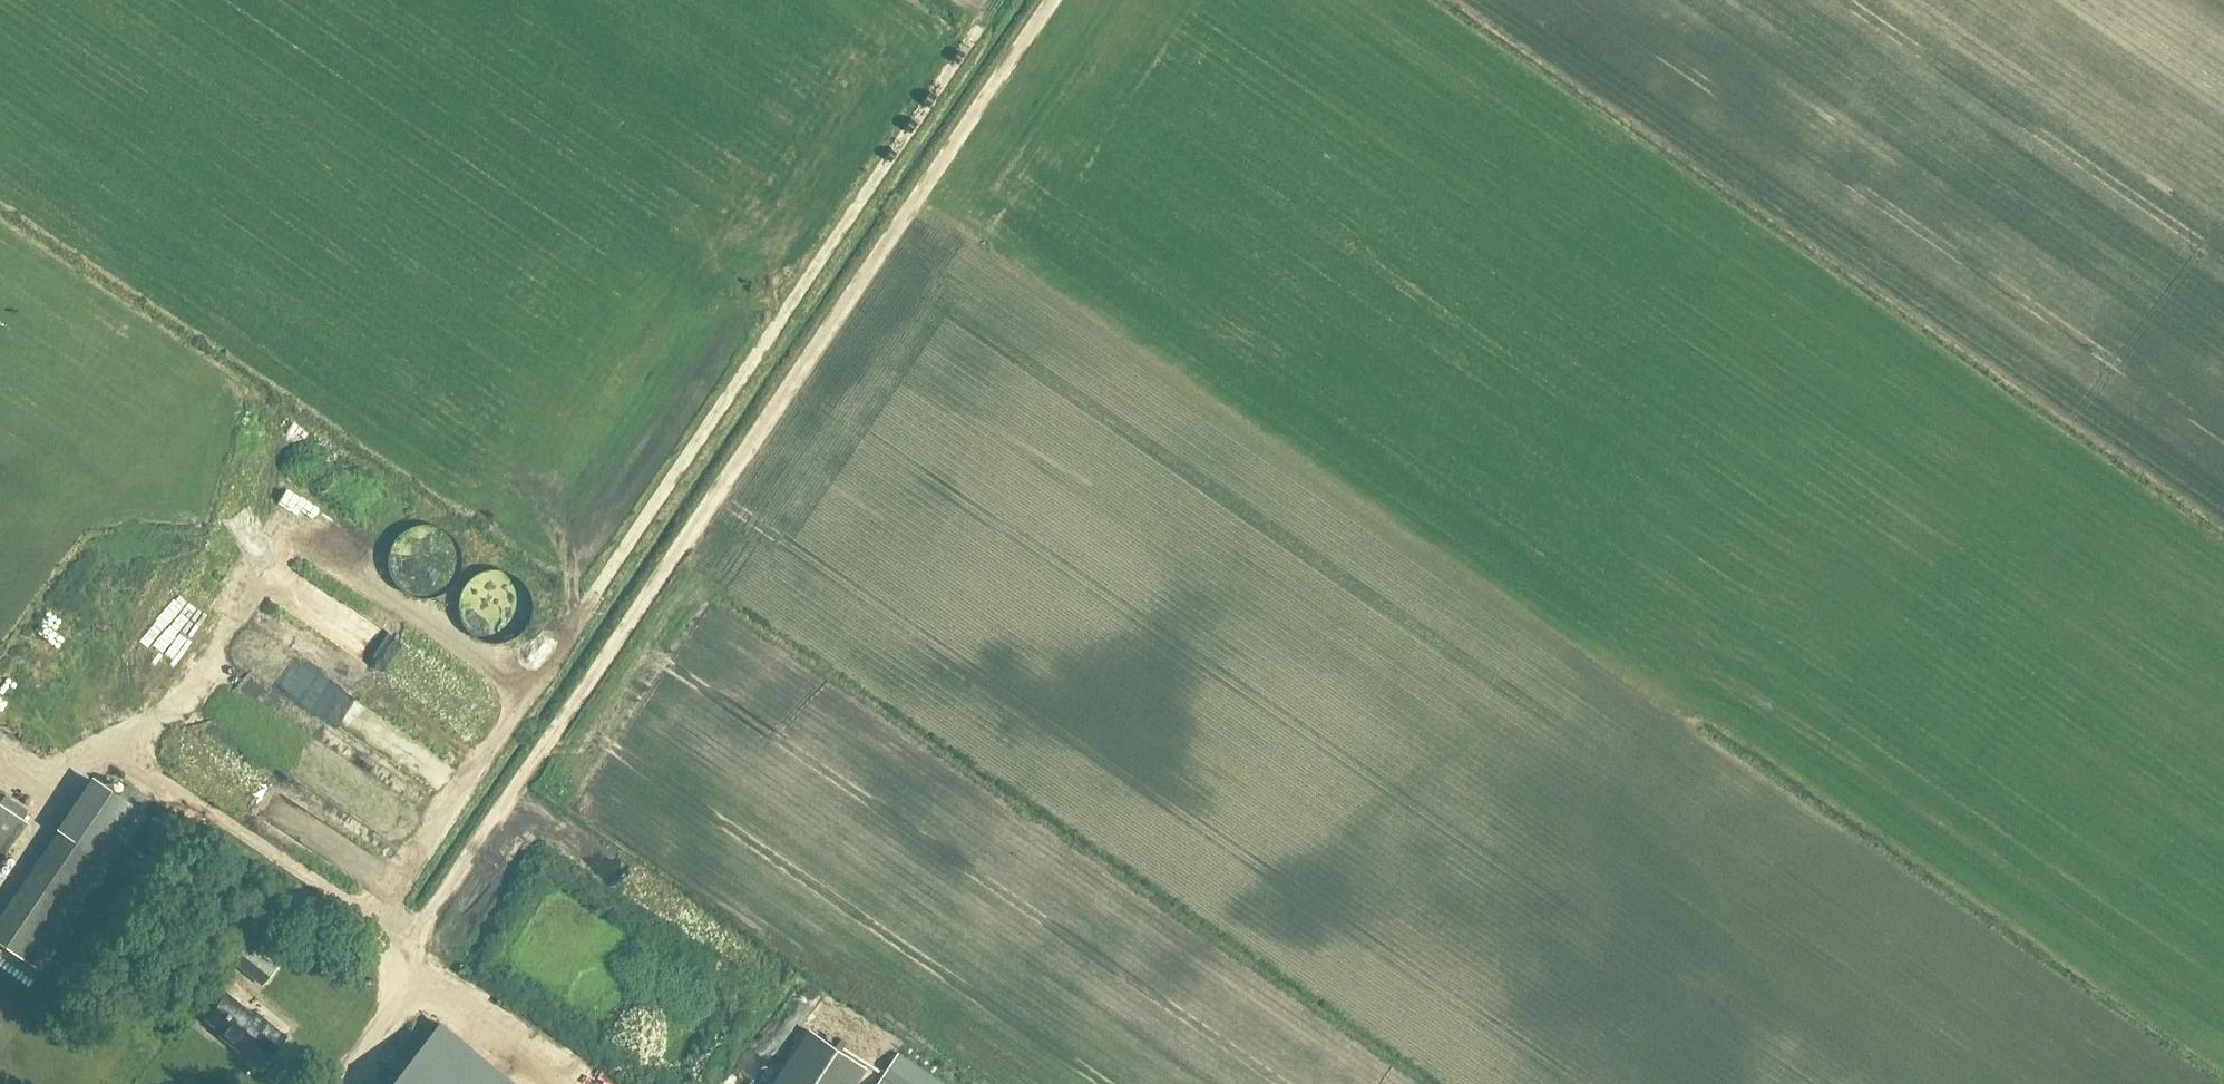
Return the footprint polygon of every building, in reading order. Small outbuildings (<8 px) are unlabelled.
[(135,830),(84,795),(80,793),(56,828),(60,831),(111,865),(135,830)] [(27,821),(0,803),(0,861),(27,821)] [(253,975),(266,958),(248,944),(235,961),(253,975)] [(11,962),(5,970),(35,991),(40,983),(11,962)] [(271,1055),(287,1036),(255,1011),(253,1014),(227,993),(206,1019),(222,1032),(219,1035),(240,1053),(251,1039),(271,1055)] [(805,1023),(769,1083),(854,1083),(868,1059),(805,1023)] [(453,1031),(418,1083),(532,1083),(453,1031)]
